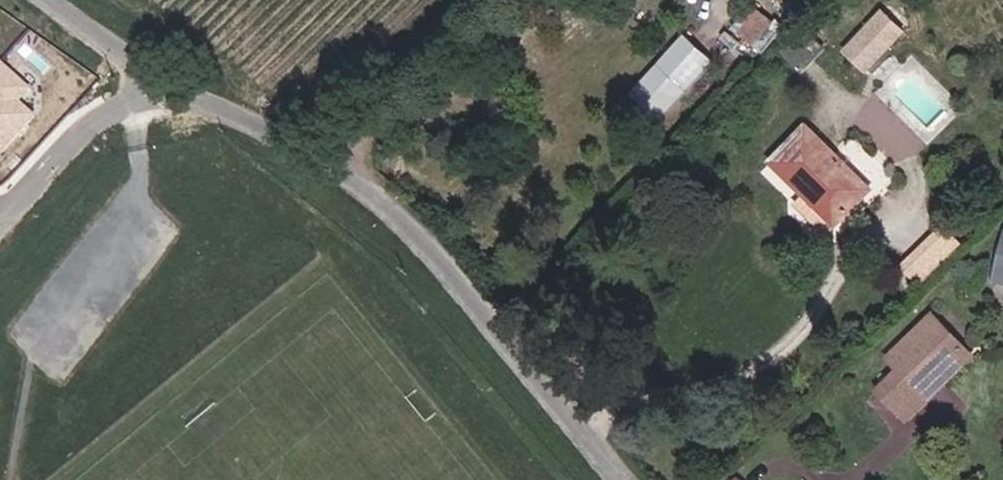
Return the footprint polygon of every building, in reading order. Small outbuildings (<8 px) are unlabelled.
[(874,70),(912,31),(891,11),(853,49),(874,70)] [(633,88),(662,115),(717,57),(688,30),(633,88)] [(16,98),(27,86),(0,62),(0,148),(31,113),(16,98)] [(874,189),(811,126),(775,162),(809,196),(802,202),(832,232),(874,189)] [(938,311),(890,356),(902,368),(880,389),(912,423),(982,358),(938,311)]
